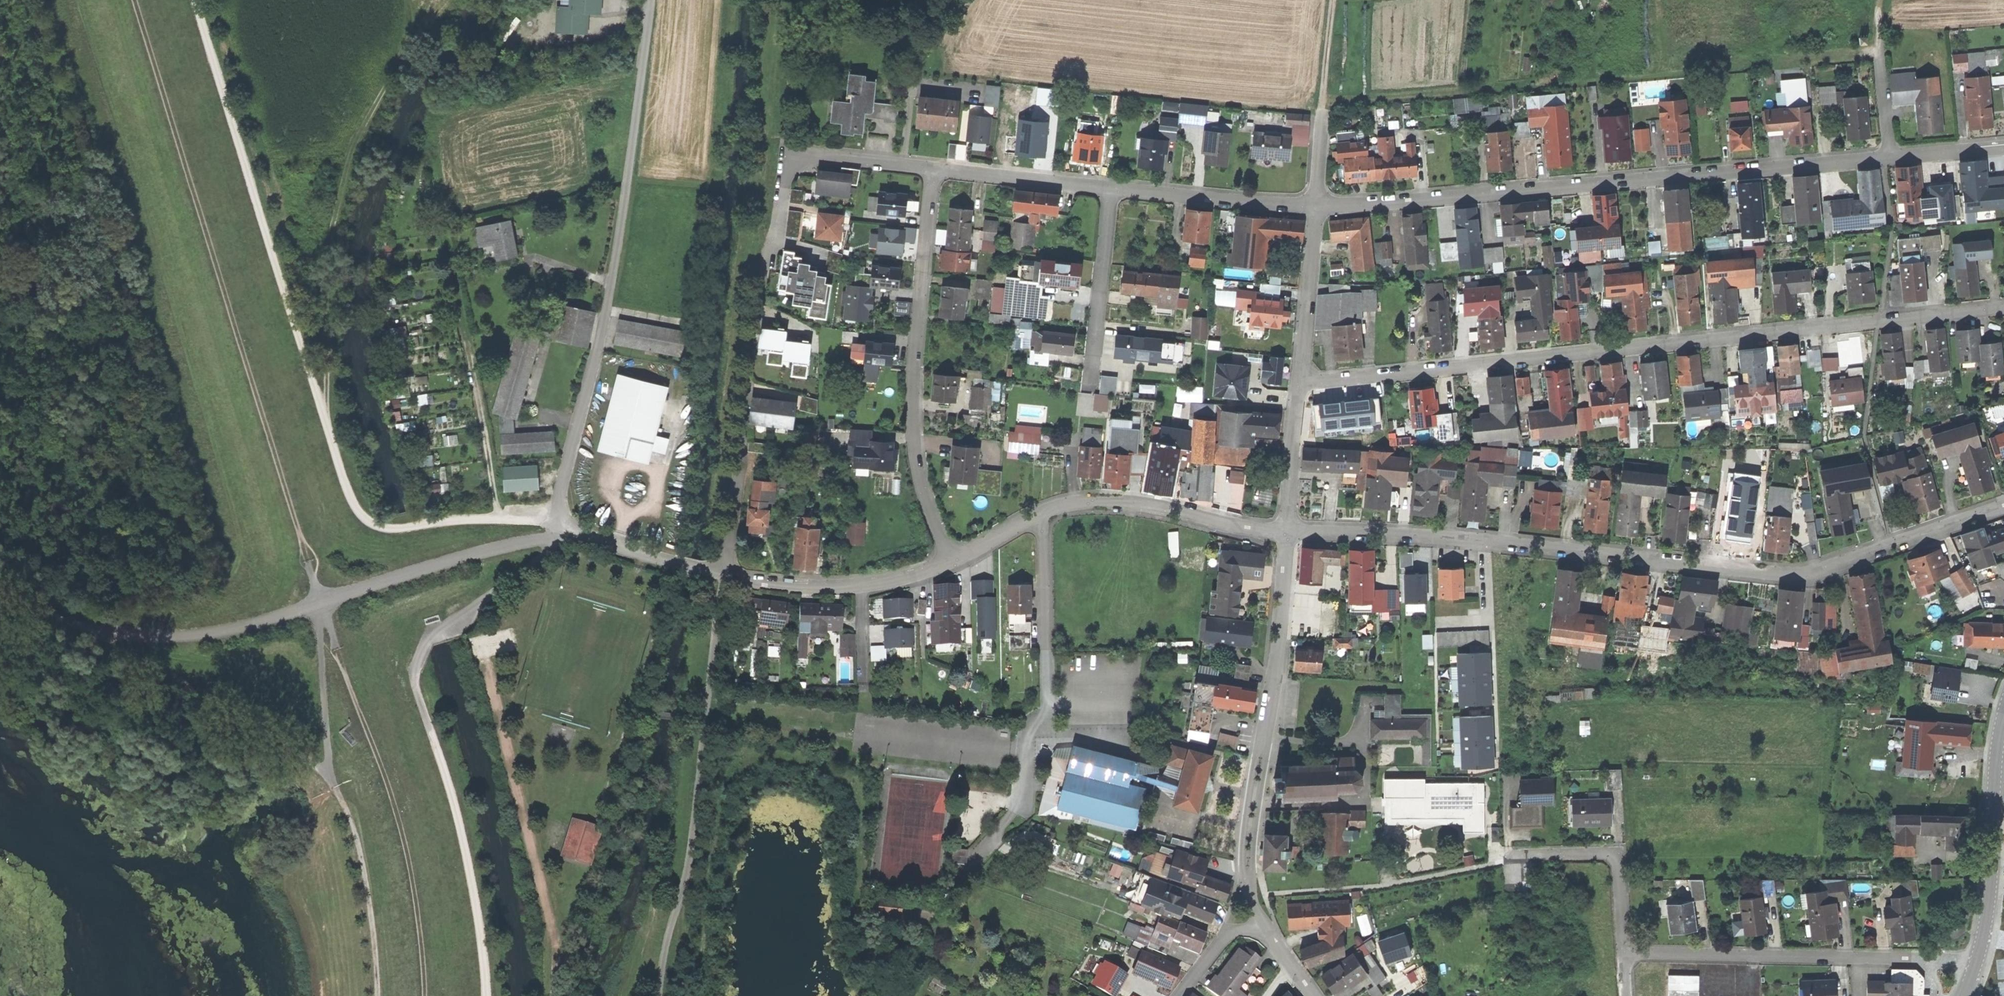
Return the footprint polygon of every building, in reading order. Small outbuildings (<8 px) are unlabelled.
[(557,33),(588,34),(589,19),(602,19),(603,0),(569,0),(568,9),(558,8),(557,33)] [(1987,73),(1989,68),(1998,67),(2003,55),(2003,51),(1952,57),(1953,74),(1987,73)] [(1523,72),(1530,73),(1532,60),(1525,59),(1523,72)] [(1918,134),(1942,133),(1938,78),(1915,80),(1915,73),(1889,75),(1891,106),(1916,104),(1918,134)] [(854,137),(854,134),(862,135),(864,119),(865,114),(873,115),(874,104),(877,83),(866,82),(867,77),(849,75),(847,97),(851,97),(851,103),(833,101),(831,124),(842,125),(841,135),(854,137)] [(1808,103),(1806,77),(1780,79),(1781,95),(1786,95),(1787,105),(1808,103)] [(1994,129),(1989,77),(1963,80),(1965,98),(1962,98),(1965,123),(1967,123),(1968,132),(1994,129)] [(1001,89),(986,88),(984,115),(992,115),(993,109),(999,109),(1001,89)] [(1589,102),(1597,102),(1596,88),(1588,88),(1589,102)] [(1818,89),(1819,107),(1836,106),(1835,88),(1818,89)] [(1544,128),(1548,169),(1572,167),(1566,96),(1527,99),(1529,123),(1529,129),(1544,128)] [(959,102),(920,98),(917,129),(956,133),(959,102)] [(1847,142),(1870,140),(1867,98),(1843,100),(1847,142)] [(1454,102),(1455,115),(1481,112),(1480,108),(1484,108),(1483,99),(1454,102)] [(1162,115),(1178,117),(1180,102),(1164,100),(1162,115)] [(1692,155),(1686,101),(1658,104),(1661,131),(1664,130),(1667,158),(1692,155)] [(1731,104),(1732,113),(1749,112),(1748,103),(1731,104)] [(900,105),(874,104),(873,115),(865,114),(864,119),(884,120),(884,124),(899,125),(900,105)] [(1181,104),(1178,124),(1206,128),(1207,123),(1208,114),(1209,107),(1181,104)] [(1697,117),(1707,116),(1706,105),(1695,107),(1697,117)] [(1790,147),(1813,145),(1810,107),(1764,111),(1766,133),(1783,132),(1783,138),(1790,138),(1790,147)] [(1483,135),(1507,133),(1507,124),(1502,125),(1501,109),(1489,110),(1489,113),(1482,114),(1483,135)] [(1606,163),(1631,161),(1627,109),(1607,111),(1607,118),(1597,119),(1598,131),(1603,130),(1606,163)] [(1218,125),(1219,115),(1208,114),(1207,123),(1218,125)] [(1311,117),(1287,115),(1286,127),(1310,129),(1311,117)] [(992,119),(970,117),(967,142),(989,145),(992,119)] [(1732,152),(1752,150),(1749,118),(1729,120),(1732,152)] [(1160,119),(1158,141),(1176,143),(1178,124),(1179,121),(1160,119)] [(1047,125),(1020,122),(1017,155),(1044,158),(1047,125)] [(1233,126),(1207,123),(1206,128),(1206,132),(1203,132),(1201,156),(1205,156),(1204,167),(1229,169),(1233,126)] [(1516,140),(1530,138),(1529,129),(1529,123),(1515,125),(1516,140)] [(1103,139),(1095,138),(1096,126),(1080,124),(1079,136),(1077,136),(1076,145),(1074,145),(1072,162),(1100,165),(1103,139)] [(1649,131),(1634,132),(1635,153),(1650,153),(1649,131)] [(1483,135),(1487,173),(1512,171),(1509,132),(1507,133),(1483,135)] [(1290,162),(1292,136),(1254,133),(1252,159),(1290,162)] [(1375,158),(1377,182),(1419,179),(1416,141),(1404,142),(1405,155),(1396,156),(1395,137),(1378,139),(1379,158),(1375,158)] [(1140,139),(1137,169),(1162,172),(1164,155),(1168,156),(1169,142),(1158,141),(1140,139)] [(1343,161),(1369,159),(1367,142),(1336,144),(1338,166),(1344,165),(1343,161)] [(950,145),(948,159),(965,161),(966,148),(950,145)] [(1369,159),(1343,161),(1344,165),(1345,185),(1377,182),(1375,158),(1369,159)] [(1965,225),(1990,223),(1989,212),(2003,211),(2003,190),(1989,191),(1988,180),(1986,161),(1959,163),(1965,225)] [(1919,167),(1896,170),(1901,218),(1906,219),(1907,227),(1922,225),(1922,217),(1937,216),(1935,198),(1922,199),(1919,167)] [(2003,190),(2003,168),(1999,168),(2000,179),(1988,180),(1989,191),(2003,190)] [(853,175),(852,186),(858,186),(861,172),(843,169),(842,174),(853,175)] [(1833,232),(1885,227),(1879,170),(1858,172),(1861,201),(1831,203),(1833,232)] [(852,186),(853,175),(842,174),(818,172),(816,195),(850,199),(852,186)] [(1796,226),(1821,224),(1817,177),(1792,179),(1795,207),(1796,226)] [(1741,235),(1741,239),(1763,238),(1759,184),(1737,185),(1741,235)] [(1937,216),(1938,222),(1961,220),(1959,197),(1951,198),(1950,187),(1935,188),(1935,198),(1937,216)] [(1662,192),(1668,253),(1693,251),(1687,190),(1662,192)] [(803,205),(804,193),(792,191),(791,204),(803,205)] [(1059,195),(1015,191),(1014,212),(1030,214),(1029,224),(1036,225),(1039,225),(1040,216),(1057,217),(1059,195)] [(877,215),(906,218),(908,195),(879,193),(878,199),(877,213),(877,215)] [(1579,253),(1580,265),(1601,264),(1600,251),(1621,249),(1616,193),(1592,195),(1595,227),(1575,229),(1577,253),(1579,253)] [(877,213),(878,199),(869,198),(868,213),(877,213)] [(1547,202),(1524,205),(1525,222),(1535,221),(1535,226),(1549,224),(1547,202)] [(1833,232),(1831,203),(1824,204),(1826,233),(1833,232)] [(1525,222),(1524,205),(1500,207),(1504,248),(1537,245),(1536,233),(1527,234),(1525,222)] [(1782,227),(1796,226),(1795,207),(1780,208),(1782,227)] [(1460,268),(1485,265),(1484,251),(1482,241),(1479,241),(1476,209),(1456,211),(1459,251),(1460,268)] [(971,233),(973,211),(949,210),(948,231),(971,233)] [(1212,213),(1186,210),(1182,242),(1208,245),(1212,213)] [(842,242),(845,217),(819,214),(816,239),(842,242)] [(1402,215),(1406,272),(1429,270),(1426,225),(1423,225),(1422,214),(1402,215)] [(1303,245),(1305,222),(1236,216),(1233,255),(1228,255),(1227,266),(1268,269),(1270,242),(1303,245)] [(1369,218),(1329,222),(1331,244),(1350,242),(1353,273),(1375,270),(1369,218)] [(1708,239),(1721,238),(1719,219),(1707,220),(1708,239)] [(497,263),(519,258),(511,221),(475,229),(480,249),(494,246),(497,263)] [(998,223),(985,222),(984,232),(997,233),(998,223)] [(1010,249),(1033,251),(1036,225),(1029,224),(1013,223),(1010,249)] [(904,257),(907,232),(880,228),(879,235),(871,234),(869,249),(878,250),(877,254),(904,257)] [(971,233),(948,231),(946,250),(970,251),(971,233)] [(997,233),(984,232),(983,252),(996,253),(997,233)] [(1707,253),(1743,248),(1741,239),(1741,235),(1721,238),(1708,239),(1705,240),(1707,253)] [(1940,237),(1920,239),(1921,254),(1941,252),(1940,237)] [(1650,252),(1662,251),(1661,239),(1649,240),(1650,252)] [(1904,303),(1927,301),(1921,254),(1920,239),(1897,242),(1904,303)] [(1955,279),(1957,299),(1979,297),(1976,261),(1991,260),(1989,241),(1952,244),(1954,268),(1948,268),(1950,280),(1955,279)] [(1052,242),(1050,257),(1064,259),(1065,243),(1052,242)] [(1393,259),(1392,243),(1375,245),(1377,270),(1392,266),(1393,259)] [(1552,247),(1543,248),(1545,269),(1554,268),(1552,247)] [(1206,251),(1191,249),(1189,268),(1204,270),(1206,251)] [(1484,251),(1485,265),(1493,265),(1494,276),(1505,275),(1503,250),(1484,251)] [(1446,269),(1460,268),(1459,251),(1445,252),(1446,269)] [(796,254),(784,252),(778,291),(796,294),(794,305),(811,307),(809,317),(826,319),(831,288),(824,286),(825,275),(816,274),(817,269),(810,268),(811,265),(803,264),(803,260),(795,258),(796,254)] [(970,273),(971,254),(943,252),(941,271),(970,273)] [(1844,276),(1849,306),(1876,303),(1870,258),(1846,262),(1847,275),(1844,276)] [(1042,287),(1079,290),(1082,264),(1041,260),(1041,263),(1022,261),(1020,282),(1038,284),(1038,287),(1042,287)] [(1713,283),(1715,325),(1738,324),(1736,289),(1754,288),(1753,260),(1706,263),(1707,284),(1713,283)] [(1674,272),(1679,327),(1702,325),(1698,288),(1701,287),(1700,271),(1695,271),(1695,261),(1665,262),(1665,271),(1674,272)] [(1272,262),(1271,275),(1299,278),(1300,265),(1272,262)] [(1603,276),(1623,274),(1621,264),(1603,267),(1603,276)] [(1331,277),(1343,277),(1342,266),(1330,266),(1331,277)] [(900,291),(902,269),(873,267),(871,289),(874,289),(900,291)] [(1586,267),(1586,272),(1588,287),(1596,293),(1603,293),(1603,276),(1603,267),(1586,267)] [(1810,269),(1770,273),(1774,315),(1797,313),(1796,294),(1812,293),(1810,269)] [(1181,277),(1123,271),(1121,294),(1159,298),(1158,308),(1177,310),(1181,277)] [(1555,312),(1556,322),(1560,322),(1562,340),(1579,338),(1577,319),(1587,318),(1586,304),(1589,303),(1588,287),(1586,272),(1555,275),(1558,311),(1555,312)] [(1603,276),(1606,298),(1621,297),(1625,334),(1648,331),(1646,312),(1652,311),(1648,272),(1623,274),(1603,276)] [(1512,319),(1515,346),(1549,342),(1547,322),(1553,321),(1550,293),(1553,292),(1551,276),(1516,279),(1518,304),(1529,303),(1531,317),(1512,319)] [(1005,314),(1045,319),(1048,298),(1041,298),(1042,287),(1038,287),(1038,284),(1020,282),(1009,280),(1005,314)] [(992,283),(977,281),(975,300),(990,302),(992,283)] [(1427,302),(1444,300),(1442,284),(1425,286),(1427,302)] [(871,289),(847,286),(846,293),(843,292),(841,306),(845,307),(843,321),(869,323),(870,313),(873,314),(875,298),(873,298),(874,289),(871,289)] [(1329,286),(1330,296),(1362,293),(1360,286),(1329,286)] [(1478,320),(1503,317),(1500,286),(1462,289),(1465,317),(1478,316),(1478,320)] [(968,291),(943,288),(939,318),(964,321),(968,291)] [(1261,293),(1237,291),(1236,310),(1251,312),(1249,332),(1264,334),(1265,328),(1280,330),(1281,323),(1290,323),(1291,313),(1282,312),(1284,300),(1260,298),(1261,293)] [(1315,331),(1331,328),(1360,325),(1363,325),(1363,314),(1378,312),(1377,291),(1362,293),(1330,296),(1318,297),(1315,331)] [(1431,354),(1453,352),(1448,300),(1444,300),(1427,302),(1430,334),(1424,335),(1424,343),(1430,343),(1431,354)] [(911,316),(912,305),(897,304),(896,315),(911,316)] [(596,314),(567,308),(559,342),(588,349),(596,314)] [(1505,348),(1503,317),(1478,320),(1481,350),(1505,348)] [(619,320),(614,346),(687,360),(692,335),(619,320)] [(1031,340),(1031,336),(1032,325),(1021,324),(1020,340),(1031,340)] [(1331,328),(1335,363),(1363,360),(1360,325),(1331,328)] [(786,342),(787,333),(761,329),(759,349),(770,350),(768,365),(783,367),(783,361),(786,342)] [(1950,378),(1945,329),(1925,332),(1929,363),(1930,374),(1931,380),(1950,378)] [(518,421),(539,338),(514,331),(492,415),(499,416),(515,421),(518,421)] [(1980,362),(1979,346),(1977,331),(1956,332),(1959,364),(1980,362)] [(1074,335),(1044,332),(1044,337),(1042,354),(1049,354),(1073,356),(1074,335)] [(859,334),(843,333),(842,344),(852,345),(858,346),(859,334)] [(1901,333),(1880,336),(1885,382),(1906,379),(1905,369),(1901,333)] [(1042,354),(1044,337),(1031,336),(1031,340),(1030,347),(1035,348),(1035,353),(1042,354)] [(1163,340),(1116,336),(1114,359),(1120,360),(1120,362),(1134,364),(1134,361),(1148,362),(1161,363),(1162,355),(1162,342),(1163,340)] [(1839,342),(1843,372),(1848,371),(1866,369),(1863,339),(1839,342)] [(811,345),(786,342),(783,361),(793,362),(792,378),(807,379),(811,345)] [(1174,343),(1162,342),(1162,355),(1166,355),(1173,356),(1174,343)] [(893,368),(895,345),(867,343),(867,346),(858,346),(852,345),(851,361),(865,362),(865,366),(879,367),(893,368)] [(2003,376),(2001,344),(1979,346),(1980,362),(1981,378),(2003,376)] [(1774,383),(1775,394),(1796,392),(1794,375),(1801,374),(1798,346),(1776,348),(1778,367),(1772,367),(1774,383)] [(1747,385),(1733,386),(1736,418),(1776,414),(1775,394),(1774,383),(1766,384),(1764,368),(1767,368),(1765,349),(1738,352),(1740,375),(1747,375),(1747,385)] [(1806,353),(1808,369),(1822,368),(1822,359),(1822,350),(1806,353)] [(1048,366),(1049,354),(1042,354),(1035,353),(1034,365),(1048,366)] [(1161,363),(1148,362),(1147,376),(1171,378),(1172,363),(1166,363),(1166,355),(1162,355),(1161,363)] [(1700,355),(1678,357),(1685,425),(1722,421),(1719,391),(1704,393),(1700,355)] [(1282,386),(1285,360),(1271,359),(1271,362),(1264,362),(1263,379),(1268,380),(1268,385),(1282,386)] [(1822,368),(1822,372),(1839,372),(1838,359),(1822,359),(1822,368)] [(1640,365),(1643,402),(1670,399),(1666,362),(1640,365)] [(1913,362),(1913,369),(1913,380),(1924,380),(1925,374),(1930,374),(1929,363),(1924,362),(1913,362)] [(1250,369),(1218,365),(1215,397),(1247,400),(1250,369)] [(1601,392),(1626,390),(1625,378),(1621,379),(1619,365),(1601,367),(1603,386),(1601,392)] [(879,367),(865,366),(863,383),(878,384),(879,367)] [(1848,371),(1849,380),(1861,378),(1867,378),(1866,369),(1848,371)] [(1913,369),(1905,369),(1906,379),(1905,390),(1913,390),(1913,380),(1913,369)] [(1527,412),(1530,441),(1575,437),(1569,371),(1545,373),(1549,410),(1527,412)] [(656,436),(669,388),(620,375),(599,452),(648,465),(652,452),(666,456),(670,440),(656,436)] [(960,379),(935,376),(932,402),(957,405),(960,379)] [(1117,379),(1102,377),(1100,395),(1116,397),(1117,379)] [(1472,420),(1474,445),(1487,444),(1519,441),(1513,377),(1486,379),(1490,414),(1480,415),(1480,420),(1472,420)] [(1849,380),(1829,382),(1832,408),(1864,404),(1861,378),(1849,380)] [(1516,380),(1517,396),(1530,395),(1528,379),(1516,380)] [(989,382),(975,381),(974,388),(973,388),(971,410),(973,410),(986,412),(990,412),(992,390),(989,389),(989,382)] [(1409,392),(1413,430),(1434,427),(1442,426),(1440,416),(1439,400),(1435,400),(1434,389),(1409,392)] [(1628,413),(1626,390),(1601,392),(1590,393),(1591,408),(1592,420),(1623,417),(1629,416),(1628,413)] [(1805,394),(1780,397),(1781,404),(1806,401),(1805,394)] [(1328,400),(1329,412),(1333,412),(1335,427),(1361,424),(1359,409),(1363,409),(1361,395),(1328,400)] [(773,427),(775,401),(753,398),(750,425),(773,427)] [(818,401),(803,398),(800,411),(818,416),(818,401)] [(797,403),(775,401),(773,427),(794,430),(797,403)] [(1189,420),(1193,421),(1194,419),(1217,422),(1220,422),(1222,412),(1225,412),(1218,406),(1191,404),(1189,420)] [(1592,420),(1591,408),(1577,410),(1580,433),(1594,432),(1592,420)] [(986,412),(973,410),(972,417),(963,416),(962,427),(1003,431),(1004,421),(986,419),(986,412)] [(1225,412),(1222,412),(1220,422),(1217,446),(1251,449),(1255,450),(1256,438),(1279,440),(1281,415),(1252,412),(1252,414),(1225,412)] [(1647,412),(1628,413),(1629,416),(1630,439),(1630,450),(1639,450),(1638,434),(1648,433),(1647,412)] [(1457,415),(1440,416),(1442,426),(1434,427),(1437,447),(1461,447),(1457,415)] [(515,421),(499,416),(500,435),(516,434),(515,421)] [(1623,439),(1630,439),(1629,416),(1623,417),(1623,420),(1620,421),(1620,436),(1623,436),(1623,439)] [(1191,463),(1199,464),(1212,466),(1215,466),(1216,446),(1217,422),(1194,419),(1193,421),(1191,463)] [(1129,454),(1138,455),(1140,431),(1131,430),(1132,422),(1112,421),(1110,455),(1129,457),(1129,454)] [(1971,499),(1996,491),(1989,468),(1992,467),(1986,448),(1982,449),(1974,423),(1930,436),(1938,460),(1949,457),(1950,461),(1959,458),(1971,499)] [(1017,434),(1010,433),(1009,453),(1039,456),(1041,429),(1018,427),(1017,434)] [(1082,447),(1105,449),(1107,431),(1084,429),(1082,447)] [(873,432),(850,431),(850,448),(855,448),(872,449),(873,443),(873,432)] [(516,434),(500,435),(501,456),(556,453),(555,432),(516,434)] [(1797,441),(1808,440),(1807,432),(1796,433),(1797,441)] [(1895,445),(1905,444),(1903,433),(1893,434),(1895,445)] [(2003,459),(2003,433),(1992,437),(2001,460),(2003,459)] [(1519,441),(1487,444),(1488,449),(1518,449),(1524,449),(1519,441)] [(769,446),(750,443),(748,453),(768,455),(769,446)] [(894,444),(873,443),(872,449),(855,448),(854,470),(893,471),(894,444)] [(1152,446),(1144,492),(1172,497),(1180,450),(1152,446)] [(1251,468),(1251,449),(1217,446),(1216,446),(1215,466),(1251,468)] [(979,450),(953,447),(950,483),(976,486),(977,471),(979,450)] [(1105,449),(1082,447),(1080,447),(1078,478),(1103,480),(1105,449)] [(1341,491),(1366,493),(1370,453),(1303,448),(1302,471),(1342,474),(1341,491)] [(1470,452),(1468,462),(1504,465),(1502,488),(1515,489),(1518,449),(1488,449),(1481,448),(1481,452),(1470,452)] [(1913,514),(1937,507),(1921,448),(1874,460),(1881,485),(1903,479),(1913,514)] [(1411,516),(1437,518),(1441,480),(1456,482),(1459,454),(1418,450),(1411,516)] [(1521,452),(1520,468),(1530,469),(1532,453),(1521,452)] [(1370,453),(1366,493),(1364,509),(1388,511),(1391,486),(1406,487),(1408,460),(1393,459),(1394,456),(1370,453)] [(1131,457),(1130,476),(1145,477),(1149,455),(1138,455),(1129,454),(1129,457),(1131,457)] [(1110,455),(1107,455),(1105,483),(1111,483),(1111,491),(1122,492),(1122,485),(1129,485),(1130,476),(1131,457),(1129,457),(1110,455)] [(537,462),(513,463),(516,513),(539,512),(537,462)] [(1466,462),(1461,521),(1485,523),(1489,487),(1502,488),(1504,465),(1468,462),(1466,462)] [(1623,471),(1648,474),(1649,466),(1624,463),(1623,471)] [(1831,531),(1833,539),(1857,535),(1849,494),(1870,490),(1865,463),(1820,471),(1829,518),(1831,531)] [(1182,484),(1182,498),(1211,503),(1215,474),(1212,474),(1212,466),(1199,464),(1198,472),(1193,471),(1193,474),(1187,474),(1186,485),(1182,484)] [(1591,467),(1589,480),(1612,483),(1613,469),(1591,467)] [(1003,473),(977,471),(976,486),(975,494),(1001,497),(1003,473)] [(1246,474),(1231,471),(1229,484),(1244,486),(1246,474)] [(1623,471),(1616,536),(1637,538),(1641,497),(1665,499),(1667,475),(1648,474),(1623,471)] [(781,479),(779,495),(793,497),(795,481),(781,479)] [(1537,492),(1562,494),(1565,495),(1567,480),(1557,479),(1557,482),(1539,480),(1537,492)] [(1565,499),(1587,501),(1589,483),(1567,480),(1565,495),(1565,499)] [(1587,501),(1584,533),(1606,535),(1612,483),(1589,480),(1589,483),(1587,501)] [(778,483),(754,481),(752,502),(769,504),(775,504),(778,483)] [(1449,485),(1447,498),(1461,500),(1463,486),(1449,485)] [(1676,496),(1691,498),(1691,489),(1677,487),(1676,496)] [(1767,517),(1793,519),(1795,491),(1769,487),(1768,496),(1767,517)] [(1736,493),(1721,492),(1720,512),(1742,514),(1738,552),(1764,553),(1767,517),(1768,496),(1745,494),(1745,491),(1736,490),(1736,493)] [(1535,491),(1530,528),(1557,531),(1562,494),(1537,492),(1535,491)] [(1668,495),(1663,542),(1686,545),(1691,498),(1676,496),(1668,495)] [(769,504),(752,502),(751,509),(748,508),(747,526),(749,527),(749,534),(766,535),(766,528),(769,528),(770,510),(768,510),(769,504)] [(1805,510),(1810,546),(1819,545),(1817,533),(1815,520),(1813,509),(1805,510)] [(797,527),(793,569),(817,571),(820,530),(815,530),(816,518),(803,517),(802,527),(797,527)] [(1767,517),(1764,553),(1789,556),(1793,519),(1767,517)] [(1817,533),(1831,531),(1829,518),(1815,520),(1817,533)] [(865,547),(865,524),(848,524),(848,546),(865,547)] [(1993,558),(1985,535),(1983,528),(1959,536),(1972,573),(1995,565),(1993,558)] [(1993,558),(2003,555),(2003,530),(1985,535),(1993,558)] [(1177,533),(1168,534),(1170,562),(1179,562),(1177,533)] [(1348,552),(1302,549),(1299,585),(1322,587),(1323,567),(1347,569),(1348,552)] [(1943,556),(1941,550),(1907,561),(1910,570),(1908,571),(1911,581),(1914,580),(1920,597),(1934,593),(1931,585),(1949,578),(1948,571),(1951,570),(1946,555),(1943,556)] [(1263,581),(1265,554),(1220,551),(1216,591),(1212,590),(1210,613),(1238,615),(1241,580),(1263,581)] [(1373,591),(1374,552),(1351,552),(1349,605),(1373,605),(1373,591)] [(1466,569),(1438,570),(1439,600),(1459,600),(1459,590),(1466,590),(1466,569)] [(1977,591),(1963,569),(1949,578),(1963,600),(1977,591)] [(1583,573),(1557,570),(1548,645),(1579,648),(1604,651),(1607,623),(1608,618),(1600,617),(1578,614),(1583,573)] [(1648,576),(1622,573),(1620,602),(1616,601),(1613,624),(1612,648),(1637,650),(1636,659),(1664,659),(1668,639),(1670,629),(1660,626),(1654,625),(1654,620),(1645,618),(1650,585),(1646,585),(1648,576)] [(1720,580),(1680,575),(1677,599),(1674,599),(1670,629),(1668,639),(1702,644),(1702,640),(1704,628),(1706,618),(1696,617),(1697,610),(1715,612),(1720,580)] [(1849,647),(1835,649),(1838,674),(1892,665),(1888,641),(1885,642),(1874,575),(1848,579),(1858,641),(1848,642),(1849,647)] [(994,582),(971,583),(972,602),(976,602),(977,645),(995,644),(994,582)] [(1031,586),(1008,587),(1009,615),(1025,614),(1032,614),(1031,586)] [(961,647),(958,587),(933,588),(935,624),(930,624),(931,648),(961,647)] [(1373,591),(1373,605),(1374,614),(1389,613),(1389,624),(1402,623),(1401,590),(1373,591)] [(1804,592),(1778,590),(1774,640),(1800,642),(1804,592)] [(1825,604),(1825,591),(1817,591),(1817,603),(1811,603),(1811,631),(1825,631),(1825,604)] [(1603,597),(1600,617),(1608,618),(1607,623),(1613,624),(1616,601),(1616,599),(1603,597)] [(1661,615),(1660,626),(1670,629),(1674,599),(1661,597),(1658,614),(1661,615)] [(787,631),(790,605),(762,602),(759,627),(787,631)] [(912,602),(883,603),(884,621),(913,620),(912,602)] [(926,602),(919,602),(918,617),(925,618),(926,602)] [(1825,604),(1825,631),(1837,631),(1837,604),(1825,604)] [(1753,609),(1726,605),(1722,631),(1748,635),(1753,609)] [(798,656),(807,657),(808,633),(843,634),(843,607),(799,606),(798,656)] [(1025,614),(1009,615),(1010,625),(1026,624),(1025,614)] [(1253,623),(1207,619),(1205,643),(1251,648),(1253,623)] [(1026,624),(1010,625),(1011,652),(1032,651),(1031,624),(1026,624)] [(1964,624),(1964,651),(2003,651),(2003,625),(1964,624)] [(1704,628),(1702,640),(1713,642),(1715,630),(1704,628)] [(914,650),(912,631),(884,633),(885,648),(885,652),(914,650)] [(1758,635),(1748,635),(1747,647),(1757,648),(1758,635)] [(855,636),(840,637),(840,660),(856,660),(855,636)] [(1353,639),(1337,640),(1337,651),(1353,650),(1353,639)] [(872,664),(886,663),(885,652),(885,648),(871,649),(872,664)] [(1604,651),(1579,648),(1577,666),(1601,669),(1604,651)] [(1322,651),(1295,649),(1294,672),(1321,674),(1322,651)] [(1489,649),(1453,651),(1457,706),(1492,704),(1492,692),(1491,680),(1490,665),(1489,656),(1489,649)] [(1818,653),(1821,675),(1821,679),(1840,680),(1838,674),(1835,649),(1818,653)] [(1790,673),(1821,675),(1818,653),(1798,653),(1797,664),(1791,664),(1790,673)] [(1249,682),(1252,668),(1237,665),(1235,679),(1249,682)] [(1930,668),(1921,667),(1920,674),(1929,675),(1930,668)] [(1955,703),(1959,672),(1939,669),(1938,675),(1933,674),(1930,699),(1955,703)] [(1212,707),(1215,687),(1197,684),(1190,730),(1208,733),(1212,707)] [(1252,713),(1256,691),(1216,685),(1215,687),(1212,707),(1252,713)] [(1546,699),(1547,704),(1598,700),(1597,689),(1560,692),(1560,697),(1546,699)] [(1401,696),(1385,696),(1385,719),(1370,719),(1370,741),(1422,741),(1422,771),(1413,771),(1414,793),(1384,793),(1384,813),(1412,812),(1412,819),(1432,819),(1431,715),(1401,715),(1401,696)] [(1491,717),(1457,718),(1460,767),(1493,765),(1492,756),(1492,747),(1491,734),(1491,724),(1491,717)] [(1970,747),(1972,726),(1906,720),(1902,766),(1932,768),(1934,744),(1970,747)] [(1590,723),(1580,723),(1580,736),(1590,736),(1590,723)] [(1238,739),(1220,735),(1217,748),(1235,752),(1238,739)] [(1165,765),(1183,770),(1173,806),(1199,813),(1215,755),(1188,748),(1188,750),(1171,745),(1165,765)] [(1052,758),(1038,818),(1072,820),(1140,837),(1158,769),(1074,746),(1072,751),(1064,749),(1056,750),(1052,758)] [(1334,758),(1334,764),(1281,766),(1281,777),(1274,778),(1275,790),(1277,790),(1277,796),(1283,795),(1284,801),(1337,798),(1337,792),(1355,791),(1362,785),(1361,776),(1355,770),(1354,757),(1334,758)] [(1605,772),(1607,791),(1622,790),(1620,771),(1605,772)] [(1520,806),(1510,806),(1510,830),(1542,829),(1542,805),(1553,805),(1553,781),(1519,781),(1520,806)] [(1612,826),(1611,798),(1571,800),(1572,828),(1612,826)] [(1493,843),(1499,843),(1498,809),(1480,809),(1481,830),(1492,829),(1493,843)] [(1347,814),(1322,813),(1320,855),(1348,856),(1349,840),(1357,841),(1360,839),(1360,834),(1356,831),(1356,828),(1365,829),(1365,812),(1348,811),(1347,814)] [(1945,852),(1959,852),(1960,819),(1894,817),(1893,834),(1896,834),(1896,848),(1914,848),(1915,835),(1946,836),(1945,852)] [(601,828),(572,819),(560,857),(589,866),(601,828)] [(1031,824),(1029,831),(1054,841),(1056,832),(1031,824)] [(1289,835),(1264,834),(1263,870),(1286,871),(1287,859),(1299,860),(1300,847),(1289,847),(1289,835)] [(1226,902),(1232,885),(1204,876),(1209,860),(1176,849),(1173,858),(1171,864),(1165,862),(1161,875),(1167,877),(1167,879),(1170,880),(1197,888),(1196,892),(1226,902)] [(967,852),(953,851),(952,866),(966,867),(967,852)] [(1171,864),(1173,858),(1156,853),(1155,856),(1153,855),(1142,859),(1138,872),(1169,884),(1170,880),(1167,879),(1167,877),(1161,875),(1165,862),(1171,864)] [(1941,865),(1930,866),(1931,882),(1942,881),(1941,865)] [(1211,923),(1219,904),(1169,884),(1138,872),(1133,883),(1138,885),(1131,903),(1146,908),(1161,914),(1179,921),(1183,911),(1211,923)] [(1760,896),(1760,899),(1777,897),(1775,881),(1759,882),(1760,896)] [(1690,882),(1693,903),(1705,901),(1703,882),(1690,882)] [(1810,939),(1838,936),(1835,903),(1849,901),(1846,882),(1824,885),(1825,891),(1806,894),(1807,905),(1810,939)] [(1910,897),(1910,900),(1918,898),(1916,882),(1901,882),(1892,883),(1893,899),(1910,897)] [(1743,937),(1766,934),(1760,899),(1760,896),(1738,899),(1743,937)] [(1910,900),(1910,897),(1893,899),(1890,899),(1891,907),(1882,908),(1885,929),(1890,929),(1891,942),(1915,939),(1910,900)] [(1350,900),(1288,904),(1289,931),(1319,929),(1319,940),(1299,949),(1307,968),(1345,957),(1342,937),(1347,937),(1346,927),(1351,927),(1350,900)] [(1146,908),(1131,903),(1129,909),(1143,914),(1146,908)] [(1670,936),(1696,932),(1693,903),(1666,906),(1670,936)] [(1179,921),(1161,914),(1155,930),(1148,949),(1166,957),(1172,943),(1180,946),(1178,949),(1198,957),(1207,936),(1179,924),(1179,921)] [(1148,949),(1155,930),(1146,928),(1145,930),(1127,924),(1122,937),(1148,949)] [(1364,943),(1360,937),(1354,940),(1358,947),(1364,943)] [(1375,938),(1353,954),(1368,976),(1375,986),(1394,975),(1385,960),(1375,938)] [(1141,953),(1131,948),(1127,958),(1137,962),(1141,953)] [(1261,962),(1245,950),(1242,954),(1236,950),(1206,990),(1214,995),(1242,995),(1237,992),(1261,962)] [(1171,993),(1181,970),(1158,960),(1152,958),(1141,953),(1137,962),(1131,976),(1171,993)] [(1321,976),(1334,995),(1338,995),(1368,976),(1353,954),(1321,976)] [(1128,977),(1104,963),(1102,966),(1100,965),(1093,976),(1096,978),(1091,986),(1108,995),(1117,995),(1128,977)] [(1892,972),(1892,981),(1866,981),(1866,995),(1922,995),(1922,977),(1916,972),(1892,972)] [(1836,981),(1801,982),(1802,995),(1836,995),(1836,981)] [(1375,986),(1368,992),(1371,995),(1383,995),(1375,986)]
